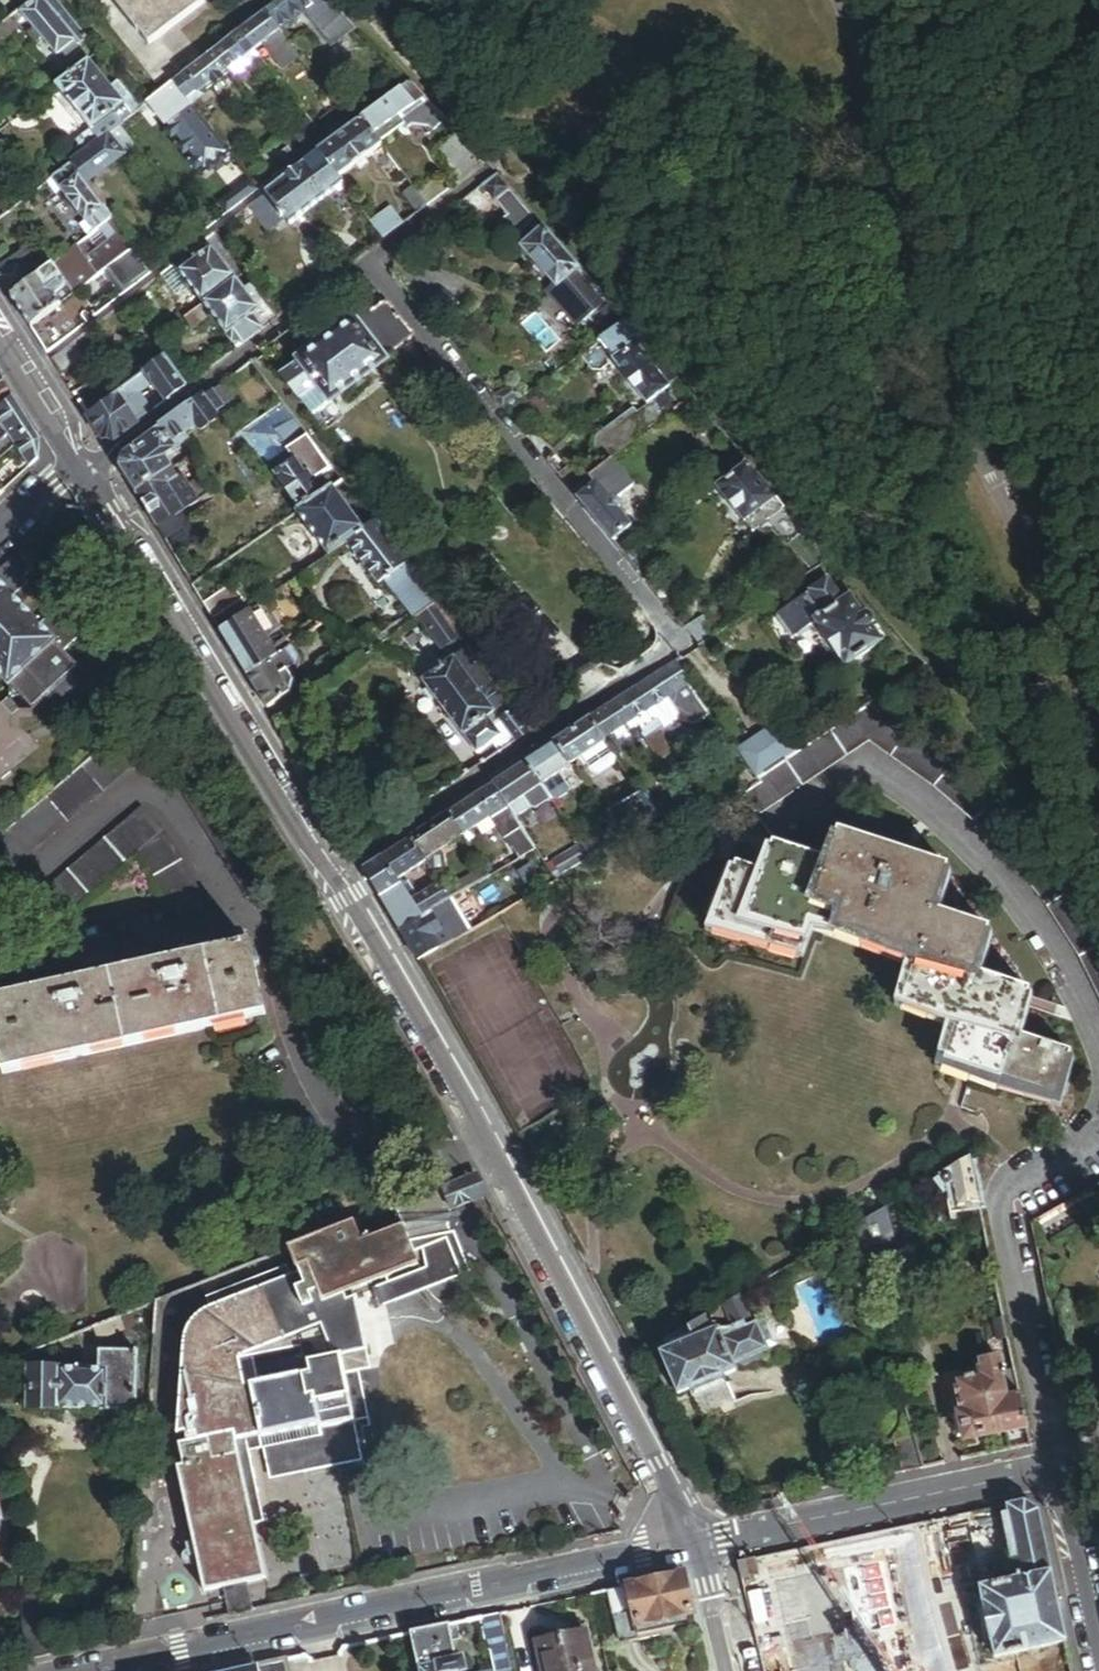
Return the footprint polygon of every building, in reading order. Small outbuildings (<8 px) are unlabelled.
[(94,44),(61,0),(39,0),(24,11),(66,66),(94,44)] [(206,7),(200,0),(115,0),(151,48),(206,7)] [(282,30),(304,11),(316,2),(324,12),(335,4),(331,0),(282,0),(267,11),(282,30)] [(304,11),(333,47),(357,27),(335,4),(324,12),(316,2),(304,11)] [(303,55),(282,30),(267,11),(242,32),(256,50),(265,42),(271,50),(278,51),(290,65),(303,55)] [(21,27),(13,17),(0,27),(0,44),(21,27)] [(249,67),(262,57),(256,50),(242,32),(215,53),(230,71),(244,60),(249,67)] [(201,90),(203,93),(230,71),(215,53),(179,81),(192,97),(201,90)] [(145,113),(139,105),(123,83),(114,90),(92,61),(58,87),(95,136),(129,110),(136,120),(145,113)] [(400,89),(410,82),(400,69),(395,74),(397,77),(394,80),(400,89)] [(192,97),(179,81),(176,84),(188,100),(192,97)] [(230,153),(192,105),(188,100),(176,84),(174,82),(147,103),(151,108),(165,125),(176,117),(214,165),(230,153)] [(404,122),(398,115),(423,95),(410,82),(400,89),(363,118),(379,140),(404,122)] [(192,97),(188,100),(192,105),(205,95),(203,93),(201,90),(192,97)] [(444,120),(423,95),(398,115),(404,122),(407,128),(411,125),(427,127),(432,131),(444,120)] [(139,105),(145,113),(151,108),(147,103),(145,100),(139,105)] [(342,126),(352,118),(340,102),(330,110),(331,112),(338,121),(342,126)] [(338,121),(331,112),(322,119),(329,128),(338,121)] [(176,117),(165,125),(202,172),(203,174),(214,165),(176,117)] [(292,130),(301,141),(314,132),(317,136),(322,132),(310,117),(292,130)] [(320,152),(339,179),(382,144),(379,140),(363,118),(320,152)] [(327,129),(331,134),(342,126),(338,121),(329,128),(327,129)] [(114,146),(124,159),(136,149),(122,131),(116,136),(120,142),(114,146)] [(301,141),(308,151),(326,138),(322,132),(317,136),(314,132),(301,141)] [(75,168),(89,186),(124,159),(114,146),(120,142),(116,136),(75,168)] [(438,155),(458,175),(480,159),(460,137),(438,155)] [(290,167),(300,159),(291,147),(281,155),(290,167)] [(289,220),(294,226),(345,188),(339,179),(320,152),(268,193),(289,220)] [(94,235),(115,219),(89,186),(75,168),(74,166),(53,182),(62,194),(87,226),(94,235)] [(481,187),(495,204),(510,192),(496,175),(481,187)] [(252,178),(240,188),(248,199),(261,189),(252,178)] [(445,191),(435,178),(416,193),(426,206),(445,191)] [(56,198),(62,194),(53,182),(47,187),(56,198)] [(191,194),(181,183),(172,191),(181,202),(191,194)] [(414,215),(426,206),(416,193),(412,188),(401,195),(414,215)] [(276,229),(289,220),(268,193),(255,203),(276,229)] [(372,227),(381,240),(401,226),(392,213),(372,227)] [(100,277),(124,258),(137,248),(115,219),(94,235),(98,241),(105,236),(111,243),(88,262),(100,277)] [(88,240),(94,235),(87,226),(81,230),(88,240)] [(556,288),(580,266),(546,229),(522,251),(554,285),(556,288)] [(204,304),(246,273),(236,260),(228,266),(222,257),(214,261),(203,245),(176,266),(193,289),(204,304)] [(76,295),(100,277),(88,262),(78,249),(55,267),(76,295)] [(180,298),(193,289),(176,266),(164,276),(180,298)] [(577,326),(609,296),(581,266),(556,288),(554,285),(547,292),(577,326)] [(3,280),(14,298),(43,276),(47,273),(43,267),(27,279),(21,269),(3,280)] [(265,329),(248,307),(255,303),(248,292),(256,287),(246,273),(204,304),(184,320),(190,329),(199,331),(208,325),(213,332),(220,328),(237,350),(265,329)] [(35,331),(65,306),(61,300),(65,296),(69,290),(67,285),(62,281),(51,288),(43,276),(14,298),(35,331)] [(364,300),(371,309),(385,298),(378,289),(364,300)] [(381,359),(414,333),(385,298),(371,309),(364,300),(345,315),(350,321),(381,359)] [(650,399),(672,380),(680,373),(631,317),(601,343),(648,397),(650,399)] [(383,361),(381,359),(350,321),(334,334),(330,329),(314,342),(318,347),(279,379),(312,419),(383,361)] [(96,345),(89,337),(79,345),(85,354),(96,345)] [(65,377),(88,358),(85,354),(79,345),(78,343),(55,361),(65,377)] [(126,414),(124,410),(152,388),(165,406),(186,389),(164,360),(115,398),(90,417),(105,442),(116,444),(150,418),(145,409),(141,403),(126,414)] [(688,398),(697,391),(680,373),(672,380),(688,398)] [(534,430),(567,406),(548,380),(525,398),(511,408),(534,430)] [(688,398),(672,380),(650,399),(648,397),(639,405),(635,400),(596,429),(595,442),(611,461),(617,456),(678,406),(688,398)] [(202,396),(173,420),(190,447),(202,437),(200,433),(209,427),(217,429),(230,420),(228,412),(237,405),(221,385),(204,398),(202,396)] [(90,417),(115,398),(108,386),(81,403),(90,417)] [(14,401),(5,387),(0,390),(0,415),(14,401)] [(14,401),(0,415),(0,464),(19,449),(32,470),(41,462),(42,447),(14,401)] [(150,418),(156,413),(151,406),(145,409),(150,418)] [(170,461),(190,447),(173,420),(126,456),(122,469),(137,495),(173,467),(170,461)] [(259,471),(267,483),(278,475),(273,468),(294,454),(304,468),(308,465),(314,462),(301,444),(311,438),(309,435),(259,471)] [(335,489),(346,481),(311,438),(301,444),(314,462),(335,489)] [(303,511),(328,494),(308,465),(304,468),(294,454),(273,468),(278,475),(303,511)] [(788,548),(808,533),(748,454),(714,480),(755,534),(769,523),(788,548)] [(622,513),(625,506),(623,497),(639,485),(617,456),(611,461),(572,494),(614,544),(633,529),(622,513)] [(328,494),(335,489),(314,462),(308,465),(328,494)] [(207,487),(195,493),(186,478),(181,481),(173,467),(137,495),(159,530),(211,495),(207,487)] [(350,544),(366,533),(335,489),(328,494),(303,511),(300,514),(309,528),(330,558),(350,544)] [(164,538),(194,516),(215,501),(211,495),(159,530),(164,538)] [(309,528),(300,514),(285,524),(294,537),(309,528)] [(178,562),(210,542),(194,516),(164,538),(178,562)] [(442,605),(379,524),(366,533),(350,544),(379,588),(387,583),(411,618),(415,624),(418,622),(437,608),(442,605)] [(809,575),(829,559),(808,533),(788,548),(809,575)] [(57,715),(91,684),(65,657),(79,644),(73,637),(84,627),(68,609),(43,632),(14,600),(29,586),(25,583),(35,574),(20,556),(0,574),(0,678),(11,690),(8,701),(5,704),(14,714),(17,712),(31,714),(45,702),(57,715)] [(779,576),(757,590),(764,602),(786,587),(779,576)] [(849,605),(833,581),(781,616),(798,642),(821,627),(819,624),(849,605)] [(291,638),(317,621),(292,584),(267,600),(291,638)] [(214,621),(247,601),(238,586),(205,606),(214,621)] [(885,642),(890,639),(879,622),(870,618),(868,619),(855,600),(849,605),(819,624),(821,627),(850,669),(862,661),(868,671),(883,662),(876,651),(887,645),(885,642)] [(442,654),(462,640),(437,608),(418,622),(442,654)] [(244,670),(273,651),(249,614),(220,632),(244,670)] [(697,649),(715,637),(702,617),(684,629),(697,649)] [(73,637),(79,644),(90,634),(84,627),(73,637)] [(144,649),(150,660),(167,650),(160,639),(144,649)] [(273,651),(244,670),(247,675),(277,657),(273,651)] [(534,733),(499,688),(470,651),(424,686),(478,757),(501,740),(494,730),(502,725),(516,744),(534,733)] [(290,673),(296,669),(285,652),(277,657),(247,675),(269,709),(291,695),(281,679),(290,673)] [(652,712),(671,700),(692,686),(677,663),(637,689),(652,712)] [(290,673),(281,679),(291,695),(295,683),(290,673)] [(676,708),(682,717),(704,703),(692,686),(671,700),(676,708)] [(605,744),(614,738),(652,712),(637,689),(589,721),(605,744)] [(652,712),(658,721),(676,708),(671,700),(652,712)] [(714,718),(704,703),(682,717),(690,729),(697,730),(714,718)] [(11,718),(14,714),(5,704),(1,708),(11,718)] [(762,823),(870,747),(912,772),(943,794),(972,818),(996,843),(1029,881),(1054,914),(1074,945),(1092,979),(1098,995),(1098,928),(1085,906),(1047,854),(1017,820),(991,795),(945,758),(906,732),(867,710),(800,757),(760,784),(758,786),(750,793),(753,797),(747,801),(762,823)] [(614,738),(620,746),(658,721),(652,712),(614,738)] [(558,742),(575,769),(585,762),(607,748),(605,744),(589,721),(558,742)] [(664,766),(681,755),(660,723),(652,728),(658,737),(649,743),(664,766)] [(760,784),(800,757),(780,728),(740,755),(760,784)] [(525,764),(543,791),(545,789),(563,777),(575,769),(558,742),(525,764)] [(607,748),(585,762),(594,775),(616,760),(607,748)] [(248,901),(273,885),(199,762),(174,777),(211,831),(248,901)] [(539,808),(550,801),(543,791),(525,764),(492,786),(516,823),(530,814),(525,804),(530,801),(532,806),(539,808)] [(573,791),(563,777),(545,789),(554,804),(561,805),(572,798),(573,792),(573,791)] [(722,816),(747,801),(753,797),(750,793),(758,786),(753,779),(714,804),(722,816)] [(446,817),(461,840),(490,820),(512,853),(483,870),(484,870),(489,879),(536,852),(516,823),(492,786),(446,817)] [(626,840),(659,822),(639,793),(632,798),(634,801),(609,816),(621,833),(626,840)] [(438,856),(461,840),(446,817),(414,838),(429,862),(443,883),(452,877),(438,856)] [(677,846),(682,842),(672,827),(666,831),(677,846)] [(587,852),(592,860),(626,840),(621,833),(587,852)] [(403,887),(400,881),(429,862),(414,838),(365,871),(395,922),(416,910),(403,887)] [(975,976),(988,930),(932,915),(945,869),(833,839),(826,867),(772,853),(764,884),(732,875),(716,935),(734,940),(800,958),(807,931),(918,961),(905,1007),(960,1022),(948,1068),(1059,1098),(1072,1052),(1016,1037),(1029,990),(975,976)] [(552,874),(556,880),(592,860),(587,852),(584,848),(555,865),(558,871),(552,874)] [(449,892),(454,899),(489,879),(484,870),(449,892)] [(432,913),(454,899),(449,892),(443,883),(418,899),(428,916),(432,913)] [(401,932),(428,916),(418,899),(410,884),(403,887),(416,910),(395,922),(401,932)] [(472,929),(454,899),(432,913),(449,943),(472,929)] [(417,961),(449,943),(432,913),(428,916),(401,932),(417,961)] [(6,1075),(266,1017),(250,948),(0,1003),(0,1050),(6,1075)] [(984,1213),(975,1165),(943,1184),(946,1189),(952,1193),(958,1195),(962,1218),(984,1213)] [(453,1212),(487,1198),(476,1175),(443,1188),(453,1212)] [(375,1214),(397,1205),(389,1184),(367,1193),(375,1214)] [(249,1585),(266,1580),(254,1526),(263,1523),(252,1468),(249,1454),(264,1451),(321,1439),(320,1435),(319,1429),(352,1422),(339,1356),(364,1351),(360,1332),(353,1301),(346,1304),(343,1297),(417,1265),(413,1254),(421,1251),(424,1269),(372,1291),(380,1309),(468,1273),(452,1234),(449,1235),(446,1227),(450,1209),(441,1189),(375,1214),(287,1249),(299,1276),(290,1280),(286,1270),(206,1302),(210,1311),(200,1317),(192,1326),(186,1337),(183,1350),(176,1439),(185,1437),(187,1447),(178,1448),(183,1470),(177,1471),(197,1551),(200,1566),(206,1594),(224,1590),(249,1585)] [(864,1258),(894,1248),(885,1217),(857,1234),(864,1258)] [(741,1364),(738,1359),(745,1355),(749,1361),(766,1351),(763,1346),(773,1341),(771,1337),(775,1335),(767,1320),(763,1321),(760,1316),(751,1321),(747,1315),(749,1313),(743,1301),(706,1321),(711,1331),(665,1356),(686,1394),(741,1364)] [(681,1335),(702,1324),(694,1309),(673,1321),(681,1335)] [(102,1335),(129,1325),(124,1312),(97,1323),(102,1335)] [(1001,1340),(1011,1338),(1007,1318),(997,1319),(1001,1340)] [(331,1359),(320,1329),(237,1362),(244,1391),(309,1377),(307,1365),(331,1359)] [(18,1415),(121,1435),(134,1369),(97,1362),(94,1378),(27,1365),(18,1415)] [(968,1440),(1030,1427),(1017,1368),(1005,1371),(1003,1362),(980,1367),(982,1376),(959,1381),(966,1414),(963,1415),(968,1440)] [(264,1451),(271,1480),(332,1466),(325,1434),(320,1435),(321,1439),(264,1451)] [(903,1473),(923,1468),(915,1437),(895,1442),(903,1473)] [(1068,1644),(1041,1511),(1029,1503),(1011,1508),(1026,1579),(983,1588),(997,1657),(1068,1644)] [(200,1566),(197,1551),(190,1552),(188,1553),(184,1557),(184,1560),(184,1562),(186,1564),(187,1566),(189,1567),(193,1568),(200,1566)] [(743,1582),(759,1578),(756,1561),(739,1564),(743,1582)] [(620,1643),(695,1626),(683,1576),(609,1593),(620,1643)] [(249,1585),(224,1590),(229,1617),(255,1611),(249,1585)] [(57,1630),(48,1622),(44,1593),(20,1596),(28,1660),(60,1653),(57,1630)] [(486,1649),(505,1645),(499,1617),(480,1621),(486,1649)] [(451,1643),(458,1642),(454,1626),(448,1628),(451,1643)] [(462,1670),(460,1659),(438,1664),(435,1647),(451,1643),(448,1628),(410,1635),(417,1670),(461,1670),(462,1670)] [(579,1636),(532,1647),(538,1670),(587,1670),(579,1636)] [(486,1649),(491,1670),(511,1670),(505,1645),(486,1649)] [(286,1662),(257,1668),(258,1670),(288,1670),(286,1662)]
